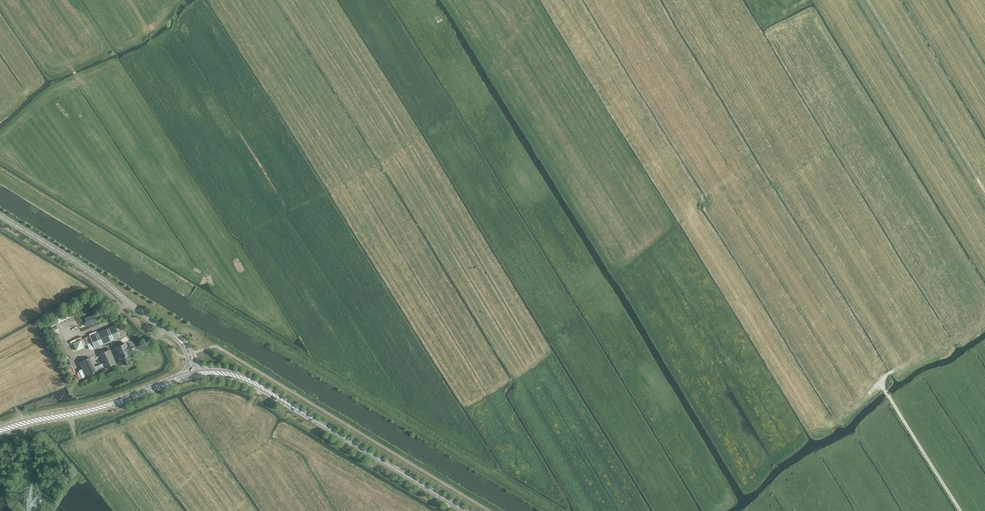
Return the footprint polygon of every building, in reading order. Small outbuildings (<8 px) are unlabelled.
[(95,314),(85,318),(86,322),(88,326),(98,321),(95,314)] [(120,337),(115,325),(90,336),(95,348),(120,337)] [(84,347),(81,340),(74,343),(77,350),(84,347)] [(126,344),(123,345),(117,347),(121,358),(130,355),(126,344)] [(110,349),(100,354),(106,368),(116,363),(110,349)] [(80,362),(84,371),(86,376),(96,372),(90,358),(80,362)]
